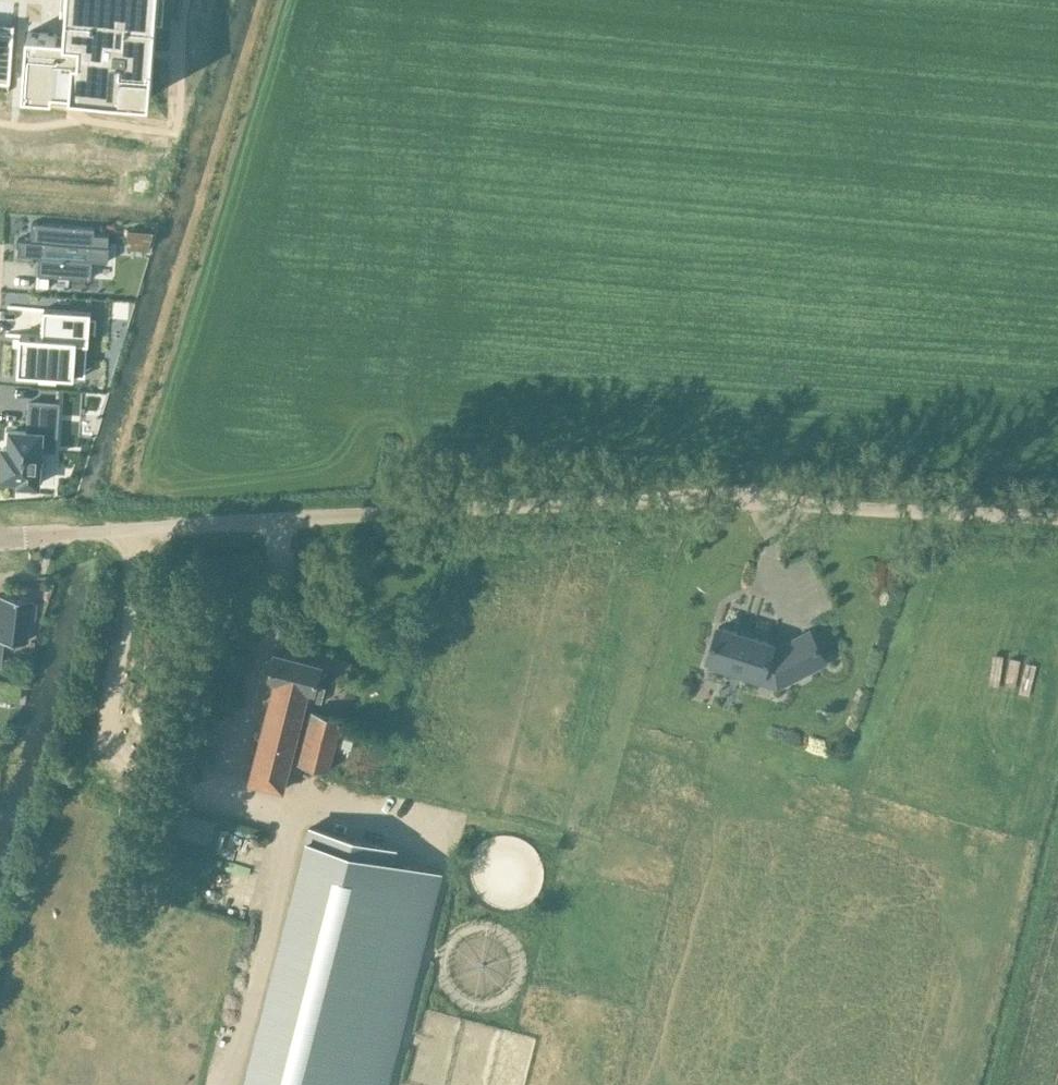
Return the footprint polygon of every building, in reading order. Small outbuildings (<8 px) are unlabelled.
[(24,93),(52,95),(80,97),(81,90),(84,91),(120,93),(152,96),(159,0),(69,0),(66,35),(28,32),(24,93)] [(10,83),(15,27),(0,26),(0,82),(10,83)] [(18,239),(18,243),(18,244),(18,245),(19,245),(19,254),(34,255),(40,255),(39,273),(38,286),(39,286),(40,273),(67,275),(92,277),(93,259),(109,260),(110,245),(109,245),(110,233),(95,232),(96,226),(33,222),(31,240),(18,239)] [(129,228),(128,247),(148,248),(150,248),(155,230),(153,230),(129,228)] [(21,344),(19,372),(40,373),(40,379),(57,381),(58,374),(75,375),(77,342),(90,343),(92,311),(45,308),(43,335),(40,335),(21,334),(21,336),(25,336),(24,345),(21,344)] [(3,462),(2,477),(21,478),(21,482),(39,483),(39,479),(44,479),(45,462),(40,462),(42,431),(43,418),(59,419),(60,403),(31,401),(29,430),(12,429),(11,446),(4,446),(3,462)] [(34,617),(35,602),(30,602),(31,597),(0,593),(0,655),(2,638),(26,640),(29,616),(34,617)] [(714,643),(709,657),(713,658),(711,665),(730,671),(731,666),(744,670),(743,675),(761,681),(763,672),(787,680),(788,681),(789,680),(825,661),(818,649),(819,648),(817,644),(816,645),(809,632),(790,642),(775,650),(771,648),(773,643),(752,636),(752,635),(740,632),(719,626),(715,639),(714,639),(713,643),(714,643)] [(275,652),(268,679),(275,681),(250,781),(283,790),(306,698),(322,702),(326,686),(318,684),(323,664),(275,652)] [(343,718),(312,710),(299,761),(330,769),(343,718)] [(202,869),(220,801),(178,790),(160,857),(202,869)] [(244,1084),(388,1084),(442,874),(393,862),(382,859),(385,846),(371,843),(371,844),(336,835),(336,834),(310,827),(244,1084)]
